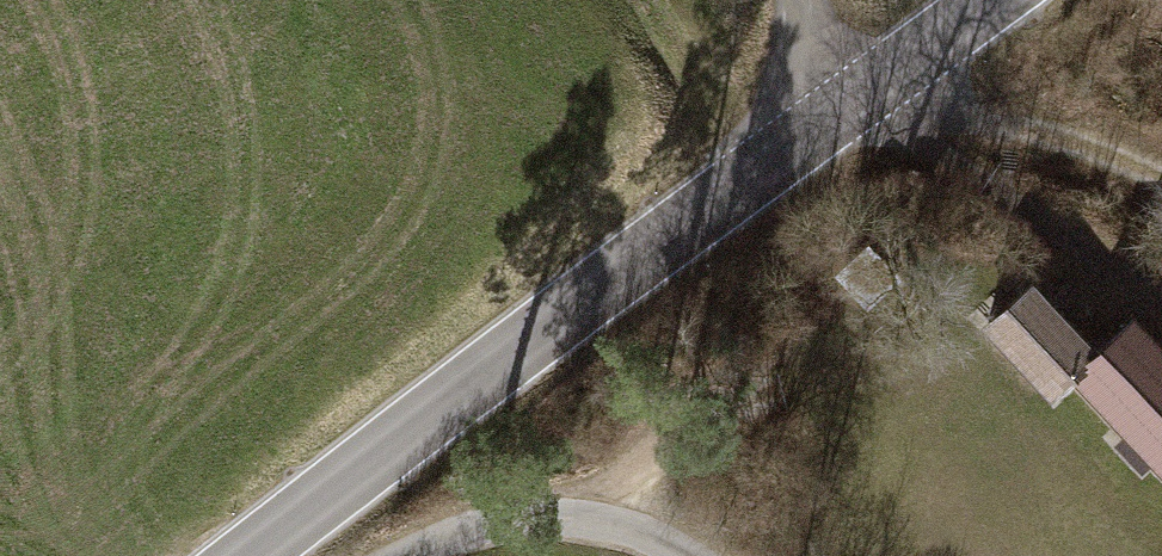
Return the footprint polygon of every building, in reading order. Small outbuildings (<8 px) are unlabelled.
[(1031,288),(987,331),(1053,398),(1067,384),(1161,482),(1161,344),(1137,318),(1097,356),(1031,288)]
